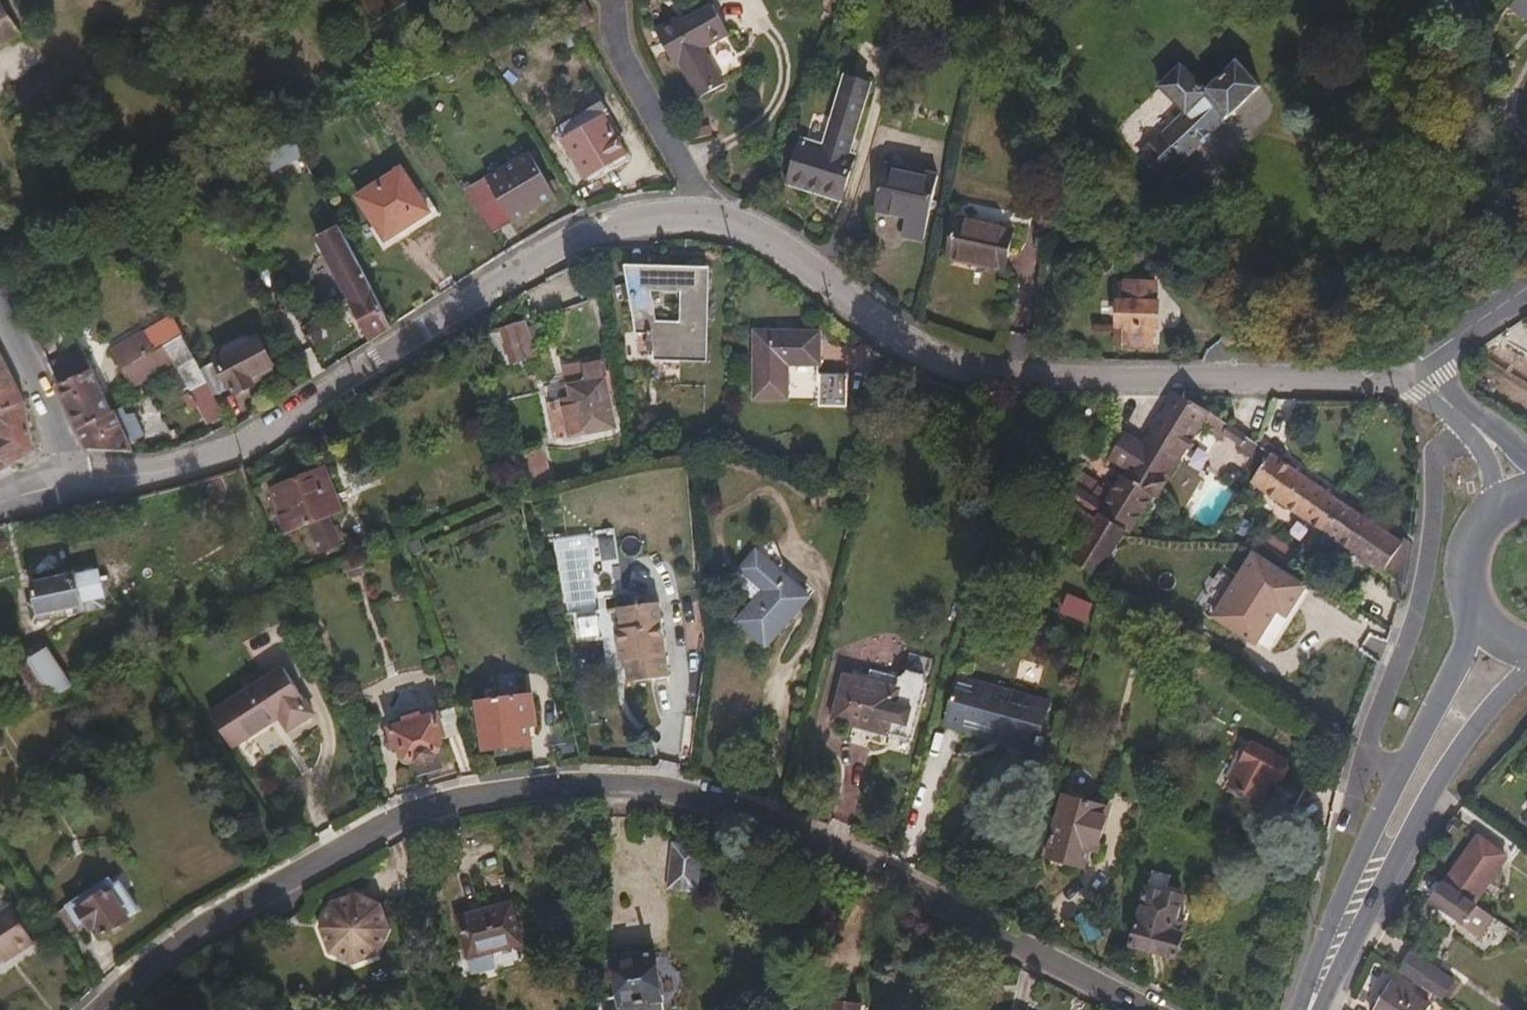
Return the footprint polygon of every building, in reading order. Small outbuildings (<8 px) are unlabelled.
[(1526,22),(1526,0),(1515,0),(1509,8),(1526,22)] [(22,34),(2,4),(0,4),(0,46),(22,34)] [(582,25),(593,21),(584,4),(575,8),(574,10),(577,13),(582,25)] [(726,87),(706,50),(731,37),(714,5),(683,22),(680,14),(658,25),(660,29),(653,33),(671,68),(680,64),(699,101),(726,87)] [(1163,178),(1257,87),(1226,55),(1196,84),(1176,63),(1150,87),(1177,115),(1138,153),(1163,178)] [(43,61),(10,97),(33,118),(66,81),(43,61)] [(840,200),(854,156),(848,153),(869,85),(845,77),(823,146),(799,138),(786,185),(840,200)] [(565,141),(605,117),(609,115),(602,105),(559,131),(565,141)] [(630,161),(605,117),(565,141),(587,178),(590,177),(594,183),(630,161)] [(304,158),(295,140),(261,157),(269,174),(304,158)] [(556,197),(531,155),(469,192),(488,223),(494,235),(536,211),(556,197)] [(922,238),(936,172),(883,161),(881,161),(872,208),(905,215),(902,233),(904,234),(922,238)] [(431,212),(403,168),(358,197),(386,240),(431,212)] [(1002,268),(1012,228),(956,215),(954,216),(945,255),(947,257),(1001,270),(1002,268)] [(375,291),(342,230),(319,241),(352,303),(375,291)] [(648,334),(648,351),(681,352),(681,360),(706,361),(709,275),(687,275),(687,269),(647,267),(648,273),(628,272),(638,334),(648,334)] [(1154,327),(1155,285),(1153,284),(1126,283),(1124,284),(1124,304),(1117,304),(1116,344),(1117,346),(1149,346),(1150,330),(1153,329),(1154,327)] [(394,328),(375,291),(352,303),(372,341),(394,328)] [(161,348),(183,336),(172,317),(145,331),(156,351),(161,348)] [(318,322),(305,326),(312,345),(324,341),(318,322)] [(534,357),(524,322),(497,332),(507,366),(534,357)] [(156,351),(145,331),(113,349),(124,370),(156,351)] [(788,397),(788,362),(820,362),(820,337),(776,337),(775,333),(757,333),(756,396),(788,397)] [(252,379),(273,368),(260,341),(207,369),(220,394),(234,388),(238,393),(255,384),(252,379)] [(134,387),(172,365),(161,348),(156,351),(124,370),(134,387)] [(113,413),(83,351),(50,366),(80,431),(113,413)] [(26,403),(0,352),(0,445),(11,465),(32,453),(33,451),(26,403)] [(848,412),(848,379),(819,378),(820,412),(848,412)] [(614,428),(604,380),(570,387),(579,435),(614,428)] [(222,411),(208,384),(190,393),(205,419),(222,411)] [(1153,497),(1199,426),(1221,438),(1229,425),(1175,395),(1142,444),(1126,432),(1109,458),(1126,470),(1122,476),(1153,497)] [(135,406),(121,411),(131,442),(144,437),(135,406)] [(133,453),(115,412),(113,413),(80,431),(89,450),(133,453)] [(1263,465),(1270,454),(1246,437),(1239,447),(1251,454),(1251,458),(1263,465)] [(0,445),(0,471),(11,465),(0,445)] [(526,481),(552,472),(543,446),(517,455),(526,481)] [(1343,504),(1270,454),(1263,465),(1251,482),(1323,531),(1343,504)] [(342,509),(326,468),(318,471),(327,491),(320,493),(329,515),(342,509)] [(329,515),(320,493),(327,491),(318,471),(278,486),(289,513),(279,517),(286,532),(329,515)] [(1103,505),(1090,496),(1097,486),(1078,473),(1066,492),(1098,514),(1103,505)] [(232,505),(223,475),(192,484),(201,515),(232,505)] [(1128,533),(1145,507),(1147,507),(1148,505),(1153,497),(1122,476),(1110,494),(1097,486),(1090,496),(1103,505),(1098,514),(1126,532),(1128,533)] [(1400,543),(1343,504),(1323,531),(1342,545),(1381,572),(1383,570),(1400,543)] [(1099,574),(1126,532),(1098,514),(1066,564),(1091,575),(1096,578),(1099,574)] [(1299,546),(1270,527),(1258,545),(1263,547),(1294,568),(1301,557),(1304,558),(1314,544),(1305,538),(1299,546)] [(1336,552),(1342,545),(1323,531),(1317,539),(1336,552)] [(560,539),(562,612),(598,611),(597,577),(605,577),(603,537),(560,539)] [(1404,583),(1411,552),(1412,544),(1402,538),(1400,543),(1383,570),(1404,583)] [(1313,579),(1330,553),(1314,544),(1304,558),(1301,557),(1294,568),(1313,579)] [(764,647),(808,598),(782,576),(758,553),(741,570),(765,591),(736,623),(764,647)] [(1289,605),(1301,587),(1250,554),(1212,613),(1212,614),(1259,645),(1285,604),(1289,605)] [(363,574),(357,558),(344,562),(349,579),(363,574)] [(108,597),(102,571),(74,577),(73,574),(34,583),(38,605),(30,606),(35,623),(50,619),(49,614),(80,607),(81,611),(82,612),(106,607),(104,597),(108,597)] [(668,676),(659,602),(599,609),(606,668),(627,665),(628,682),(668,676)] [(69,688),(47,652),(45,653),(39,645),(24,654),(50,695),(60,708),(84,691),(79,682),(69,688)] [(896,690),(900,680),(869,672),(866,683),(896,690)] [(312,721),(286,674),(210,716),(229,749),(278,723),(286,737),(312,721)] [(913,741),(928,686),(924,678),(908,674),(900,680),(896,690),(866,683),(845,678),(834,721),(853,726),(885,734),(913,741)] [(1041,735),(1049,704),(958,679),(945,725),(991,738),(992,734),(1034,744),(1037,734),(1041,735)] [(529,746),(526,726),(533,725),(529,697),(477,703),(483,751),(529,746)] [(367,712),(361,698),(353,701),(360,715),(367,712)] [(461,734),(454,711),(438,716),(445,739),(461,734)] [(444,751),(444,740),(445,739),(438,716),(426,719),(424,716),(420,712),(403,717),(400,723),(400,727),(391,730),(393,737),(397,754),(399,759),(404,762),(414,759),(419,777),(444,769),(439,753),(444,751)] [(882,745),(885,734),(853,726),(850,737),(882,745)] [(397,754),(393,737),(387,739),(386,740),(384,748),(392,755),(397,754)] [(1281,779),(1287,768),(1285,762),(1251,745),(1229,788),(1259,804),(1271,780),(1281,779)] [(1100,843),(1109,810),(1064,797),(1047,858),(1050,858),(1051,859),(1053,866),(1056,866),(1058,867),(1062,868),(1066,864),(1068,863),(1070,865),(1085,869),(1092,844),(1093,843),(1098,844),(1100,843)] [(1518,819),(1526,827),(1526,810),(1518,819)] [(1471,902),(1496,867),(1493,865),(1502,854),(1477,837),(1469,849),(1467,849),(1443,882),(1471,902)] [(700,900),(701,853),(671,853),(670,899),(700,900)] [(138,911),(120,883),(114,887),(110,881),(55,917),(71,940),(87,928),(82,920),(88,915),(98,930),(100,929),(105,937),(131,920),(130,917),(138,911)] [(1489,914),(1471,902),(1443,882),(1441,882),(1429,899),(1476,933),(1489,914)] [(385,958),(397,930),(385,902),(357,891),(329,902),(318,930),(329,958),(357,969),(385,958)] [(1174,934),(1184,898),(1165,893),(1162,895),(1148,891),(1133,946),(1135,948),(1177,959),(1183,936),(1174,934)] [(521,938),(511,903),(457,917),(469,958),(502,948),(501,943),(521,938)] [(9,905),(0,911),(0,962),(33,940),(9,905)] [(637,955),(635,946),(623,948),(624,956),(637,955)] [(665,996),(661,996),(656,952),(637,955),(624,956),(615,958),(620,1000),(601,1002),(602,1009),(666,1009),(665,996)] [(1443,1001),(1456,984),(1415,956),(1402,974),(1443,1001)] [(1430,1007),(1391,981),(1372,1009),(1428,1009),(1430,1007)] [(852,998),(801,994),(800,1009),(851,1009),(852,998)]
